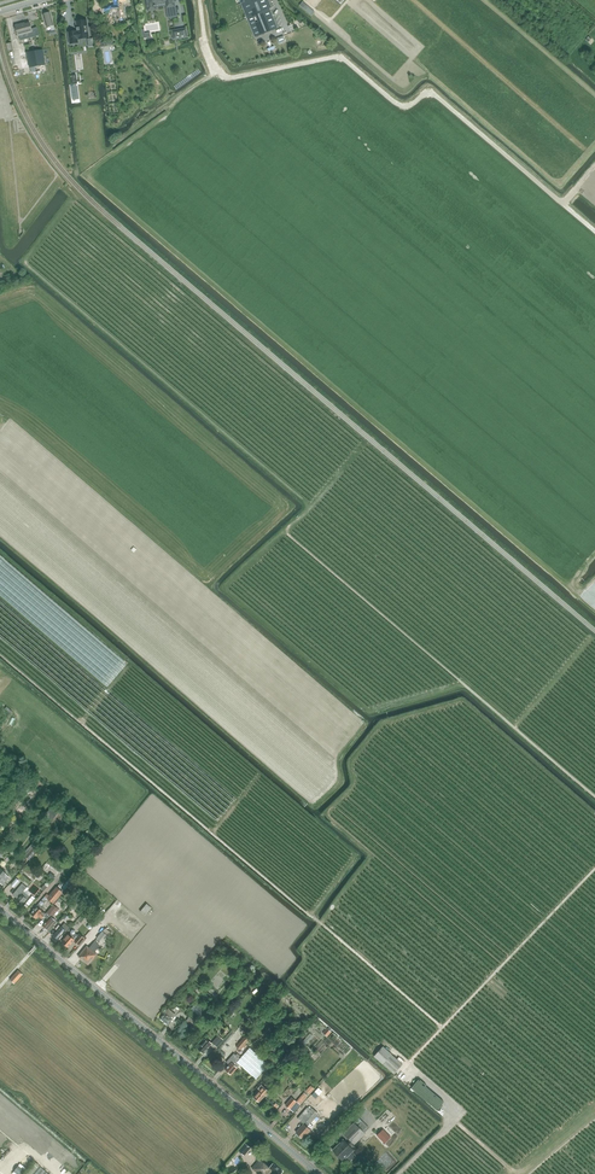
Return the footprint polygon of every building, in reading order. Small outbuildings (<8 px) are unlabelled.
[(113,12),(115,21),(119,20),(126,19),(124,10),(123,7),(131,6),(130,2),(130,0),(114,0),(115,5),(104,7),(106,14),(113,12)] [(148,10),(160,9),(159,2),(166,1),(169,18),(176,17),(174,0),(147,0),(148,10)] [(255,37),(278,27),(270,8),(272,7),(269,0),(239,0),(255,37)] [(47,27),(50,26),(51,31),(49,31),(50,35),(56,34),(55,30),(54,25),(50,12),(43,14),(47,27)] [(77,31),(68,32),(70,44),(79,43),(78,39),(89,37),(87,20),(84,20),(82,19),(80,19),(78,21),(76,21),(77,31)] [(21,24),(16,26),(20,40),(39,35),(37,28),(32,29),(30,23),(22,25),(21,24)] [(185,29),(172,31),(173,39),(187,37),(185,29)] [(43,50),(27,53),(30,67),(39,66),(45,65),(43,50)] [(11,680),(14,674),(1,669),(0,671),(0,676),(11,680)] [(51,808),(46,814),(53,819),(57,813),(51,808)] [(35,845),(25,856),(29,860),(39,848),(35,845)] [(3,885),(9,877),(6,874),(6,873),(1,868),(0,869),(0,883),(3,885)] [(11,884),(14,887),(19,881),(16,878),(11,884)] [(64,879),(57,887),(50,896),(47,894),(33,910),(33,911),(31,914),(37,918),(39,916),(42,919),(46,914),(43,911),(41,909),(43,907),(42,906),(48,899),(54,903),(63,892),(69,885),(68,884),(69,882),(66,880),(65,881),(64,879)] [(74,881),(68,888),(72,891),(77,885),(74,881)] [(17,890),(13,894),(17,898),(16,901),(21,905),(29,896),(24,891),(27,887),(22,883),(17,890)] [(28,904),(36,894),(33,892),(25,902),(28,904)] [(141,908),(147,912),(153,904),(147,900),(141,908)] [(51,915),(58,907),(54,904),(48,912),(51,915)] [(113,910),(101,923),(107,928),(119,915),(113,910)] [(54,923),(56,920),(51,916),(43,926),(48,930),(49,929),(50,930),(55,924),(54,923)] [(65,923),(64,925),(62,927),(59,925),(55,929),(57,930),(53,935),(59,939),(66,930),(67,931),(70,927),(65,923)] [(87,946),(78,957),(88,965),(97,954),(95,952),(100,946),(103,943),(111,933),(105,928),(100,935),(96,932),(92,937),(96,940),(94,941),(89,948),(87,946)] [(79,945),(85,938),(78,932),(76,935),(74,933),(75,933),(75,931),(74,930),(72,930),(71,931),(71,933),(69,935),(68,934),(64,939),(65,939),(62,942),(68,947),(74,940),(79,945)] [(16,982),(23,974),(18,969),(9,979),(14,983),(16,982)] [(163,1012),(164,1013),(160,1018),(168,1025),(175,1016),(173,1014),(174,1013),(168,1008),(167,1009),(166,1008),(163,1012)] [(199,1025),(190,1017),(187,1021),(192,1025),(189,1029),(193,1033),(199,1025)] [(328,1033),(332,1028),(327,1024),(323,1029),(328,1033)] [(307,1044),(314,1036),(311,1033),(304,1041),(307,1044)] [(217,1046),(223,1039),(219,1035),(212,1042),(217,1046)] [(240,1050),(250,1039),(246,1035),(237,1046),(240,1050)] [(203,1053),(212,1043),(207,1039),(198,1049),(203,1053)] [(394,1074),(405,1061),(401,1057),(398,1059),(383,1046),(374,1056),(394,1074)] [(250,1047),(240,1059),(238,1057),(240,1056),(237,1053),(236,1055),(234,1054),(227,1062),(229,1065),(225,1069),(231,1074),(240,1065),(256,1079),(269,1065),(250,1047)] [(306,1089),(310,1091),(315,1084),(311,1082),(306,1089)] [(260,1102),(269,1091),(261,1085),(258,1088),(260,1090),(253,1097),(260,1102)] [(292,1097),(285,1105),(290,1109),(296,1101),(292,1097)] [(303,1123),(296,1132),(303,1139),(311,1130),(307,1127),(317,1115),(316,1115),(310,1110),(307,1107),(298,1118),(301,1121),(303,1123)] [(344,1139),(333,1150),(344,1160),(347,1157),(349,1159),(350,1160),(351,1160),(352,1159),(354,1157),(354,1156),(353,1155),(351,1153),(353,1151),(354,1150),(352,1147),(353,1146),(351,1145),(353,1143),(354,1144),(365,1133),(354,1122),(343,1133),(350,1140),(348,1143),(344,1139)] [(393,1126),(389,1130),(395,1136),(399,1132),(393,1126)] [(379,1133),(377,1135),(385,1143),(391,1137),(384,1130),(380,1134),(379,1133)] [(238,1151),(244,1156),(250,1148),(244,1143),(238,1151)] [(42,1163),(38,1159),(24,1173),(32,1173),(42,1163)] [(282,1171),(273,1163),(269,1167),(260,1159),(252,1169),(256,1172),(255,1172),(258,1173),(270,1173),(271,1173),(272,1173),(280,1173),(282,1171)]
